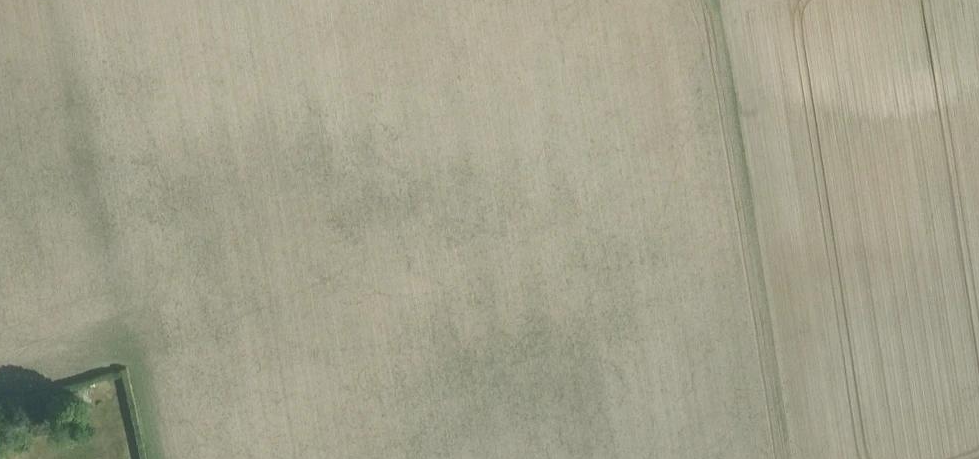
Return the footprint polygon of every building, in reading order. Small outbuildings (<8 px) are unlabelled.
[(94,382),(86,385),(90,396),(93,404),(114,397),(107,376),(93,381),(94,382)]
